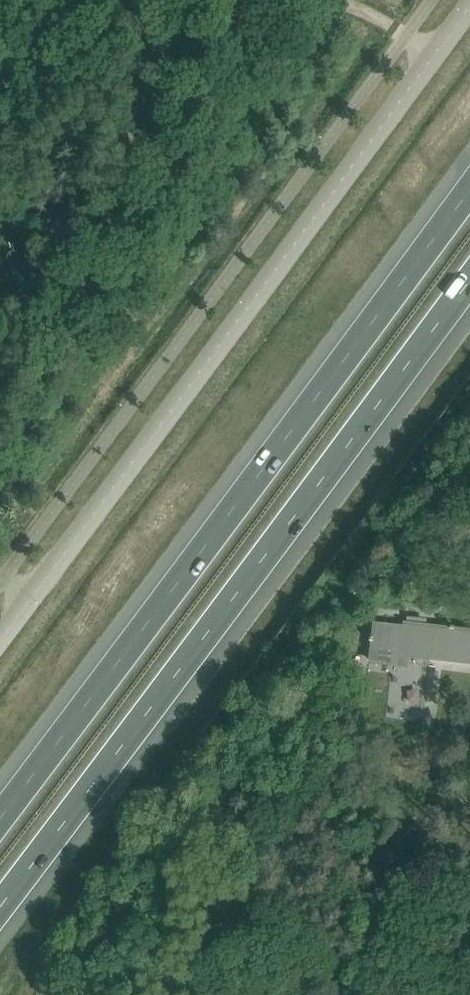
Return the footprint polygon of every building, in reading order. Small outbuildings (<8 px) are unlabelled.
[(429,657),(469,662),(469,631),(453,629),(453,627),(449,626),(449,628),(404,623),(403,627),(374,624),(372,637),(369,637),(368,641),(371,642),(369,660),(368,671),(391,674),(384,722),(422,726),(429,657)]
